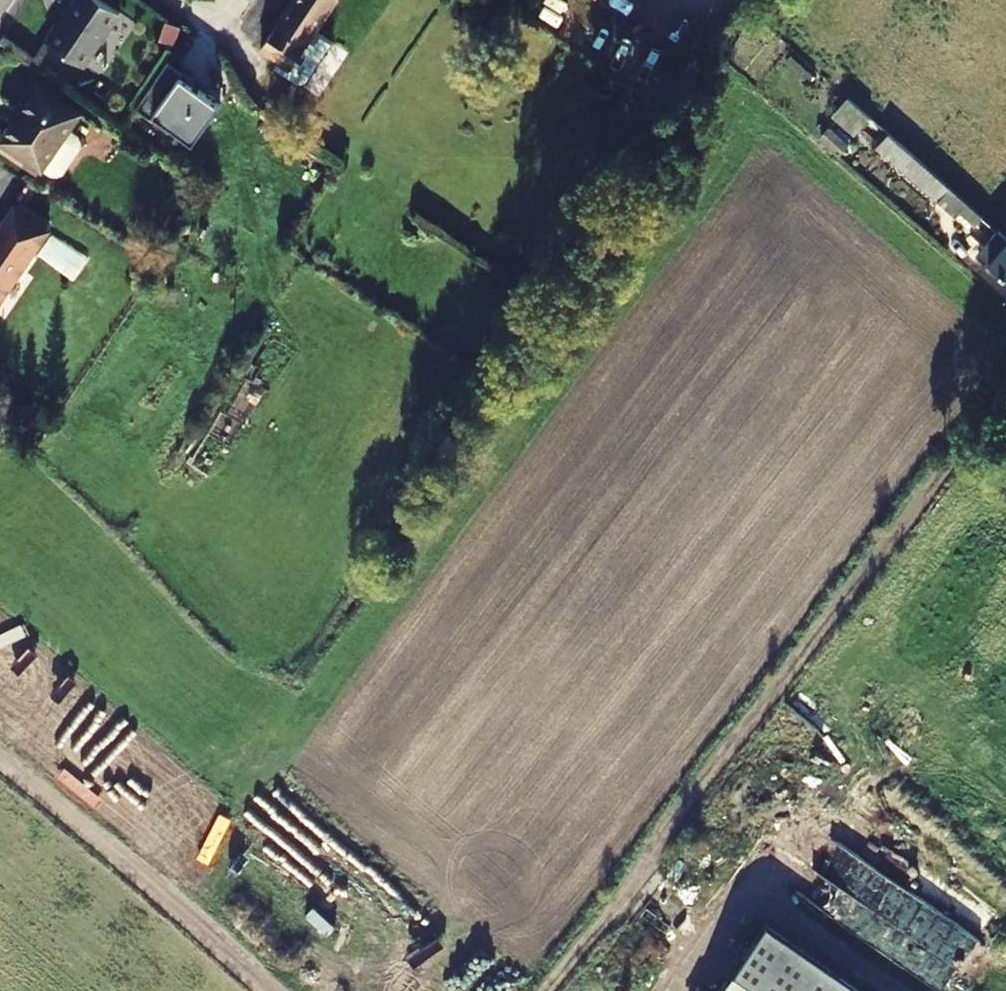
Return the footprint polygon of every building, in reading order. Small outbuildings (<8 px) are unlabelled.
[(121,16),(95,0),(79,0),(66,21),(69,23),(63,32),(60,30),(49,46),(87,71),(121,16)] [(283,64),(293,71),(318,34),(317,33),(340,0),(297,0),(263,49),(283,64)] [(166,60),(134,108),(168,132),(171,128),(192,142),(219,103),(190,83),(193,78),(166,60)] [(73,146),(69,135),(61,129),(71,113),(29,85),(17,104),(13,101),(1,118),(5,121),(0,129),(0,146),(42,174),(54,172),(73,146)] [(853,134),(868,118),(847,99),(833,114),(853,134)] [(838,155),(848,144),(829,128),(819,138),(838,155)] [(961,211),(976,223),(983,217),(888,133),(877,146),(955,216),(961,211)] [(49,237),(16,215),(0,239),(0,311),(49,237)] [(999,230),(979,252),(1005,276),(1005,237),(999,230)] [(858,983),(738,892),(673,977),(692,990),(852,990),(858,983)] [(673,977),(663,990),(692,990),(673,977)]
